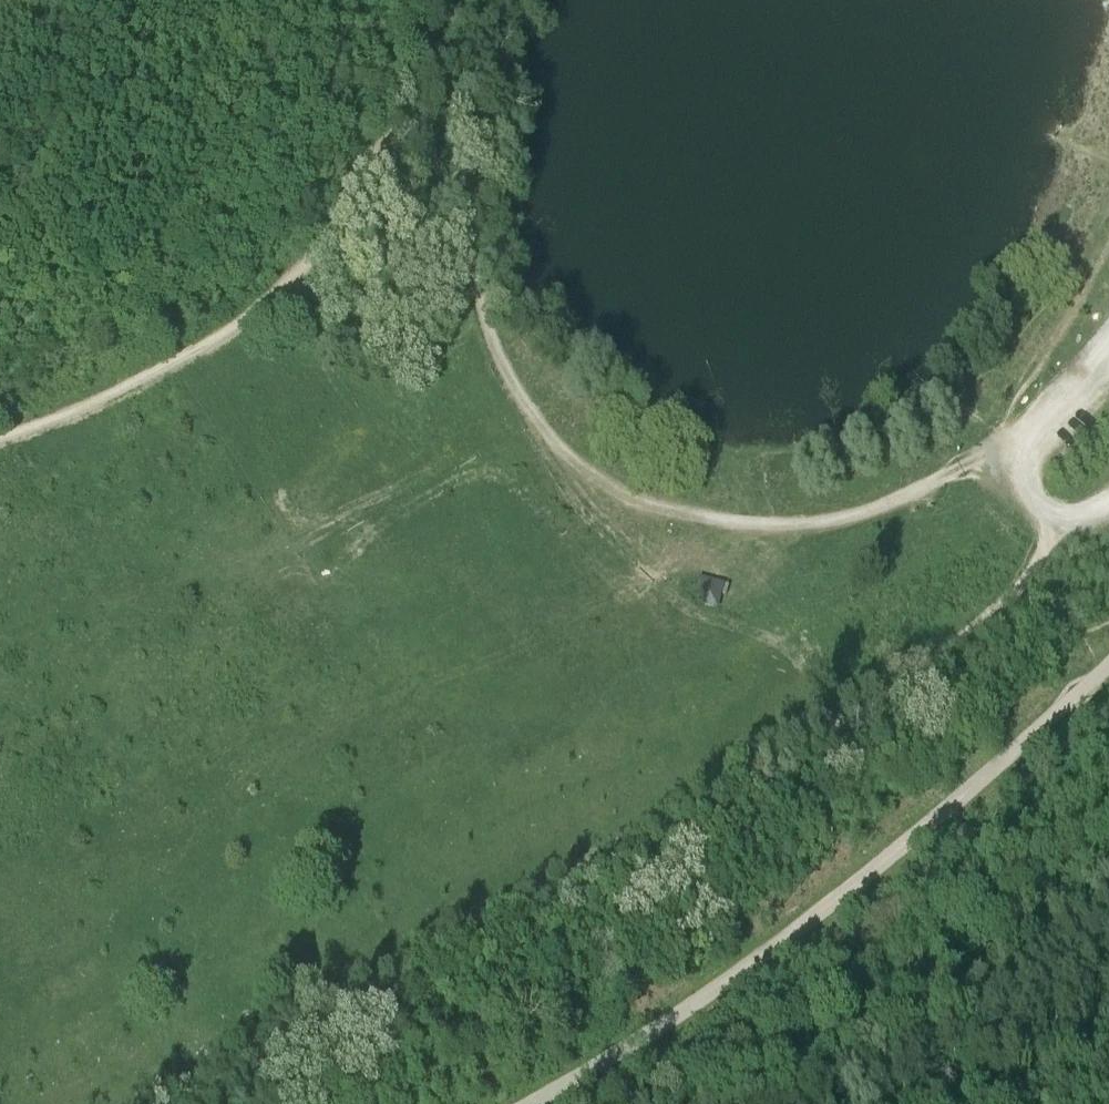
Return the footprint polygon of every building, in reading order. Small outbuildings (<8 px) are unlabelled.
[(724,582),(697,575),(690,600),(718,607),(724,582)]
